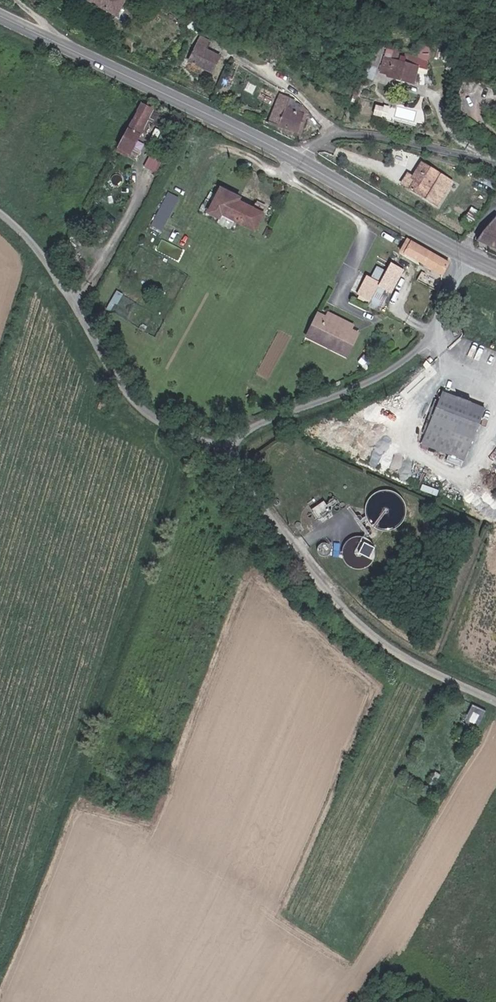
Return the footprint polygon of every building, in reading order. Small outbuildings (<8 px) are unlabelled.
[(119,15),(126,0),(91,0),(91,1),(119,15)] [(204,36),(194,55),(199,58),(196,64),(214,74),(223,56),(208,49),(212,40),(204,36)] [(374,46),(363,76),(370,79),(382,49),(374,46)] [(199,58),(194,55),(191,62),(196,64),(199,58)] [(419,64),(391,58),(391,61),(383,59),(380,72),(388,74),(387,76),(415,82),(419,64)] [(269,122),(300,132),(308,111),(291,97),(280,93),(269,122)] [(133,153),(156,109),(144,102),(119,146),(133,153)] [(374,111),(387,114),(389,106),(376,103),(374,111)] [(149,154),(144,166),(157,172),(162,160),(149,154)] [(434,205),(451,180),(424,162),(413,178),(407,174),(401,183),(434,205)] [(242,197),(224,188),(212,211),(222,216),(224,211),(258,229),(269,210),(259,205),(257,208),(240,199),(242,197)] [(168,190),(151,225),(163,231),(179,195),(168,190)] [(479,211),(473,207),(466,220),(472,223),(479,211)] [(495,216),(479,236),(495,244),(495,216)] [(407,253),(413,240),(408,237),(402,250),(407,253)] [(444,273),(451,260),(413,240),(407,253),(444,273)] [(389,269),(381,285),(393,291),(406,266),(394,260),(389,269)] [(387,304),(393,291),(381,285),(389,269),(379,264),(364,293),(387,304)] [(361,331),(319,311),(306,337),(349,357),(361,331)] [(121,402),(126,389),(113,385),(109,396),(121,402)] [(425,442),(467,457),(486,407),(444,392),(425,442)] [(381,496),(380,505),(386,506),(385,526),(403,527),(406,493),(385,491),(385,496),(381,496)] [(276,506),(279,507),(281,506),(283,504),(283,501),(281,499),(279,498),(277,498),(275,500),(274,501),(274,503),(275,505),(276,506)] [(374,566),(374,541),(346,540),(345,565),(374,566)] [(465,720),(479,726),(486,709),(472,703),(465,720)]
